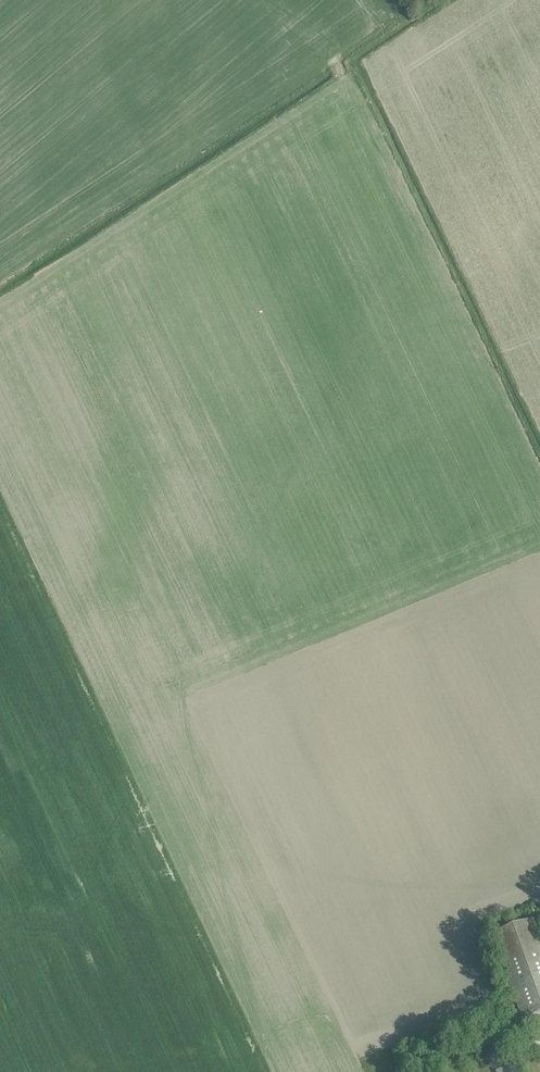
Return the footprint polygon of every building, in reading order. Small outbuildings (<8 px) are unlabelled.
[(522,1017),(539,1011),(539,939),(533,920),(492,934),(522,1017)]
